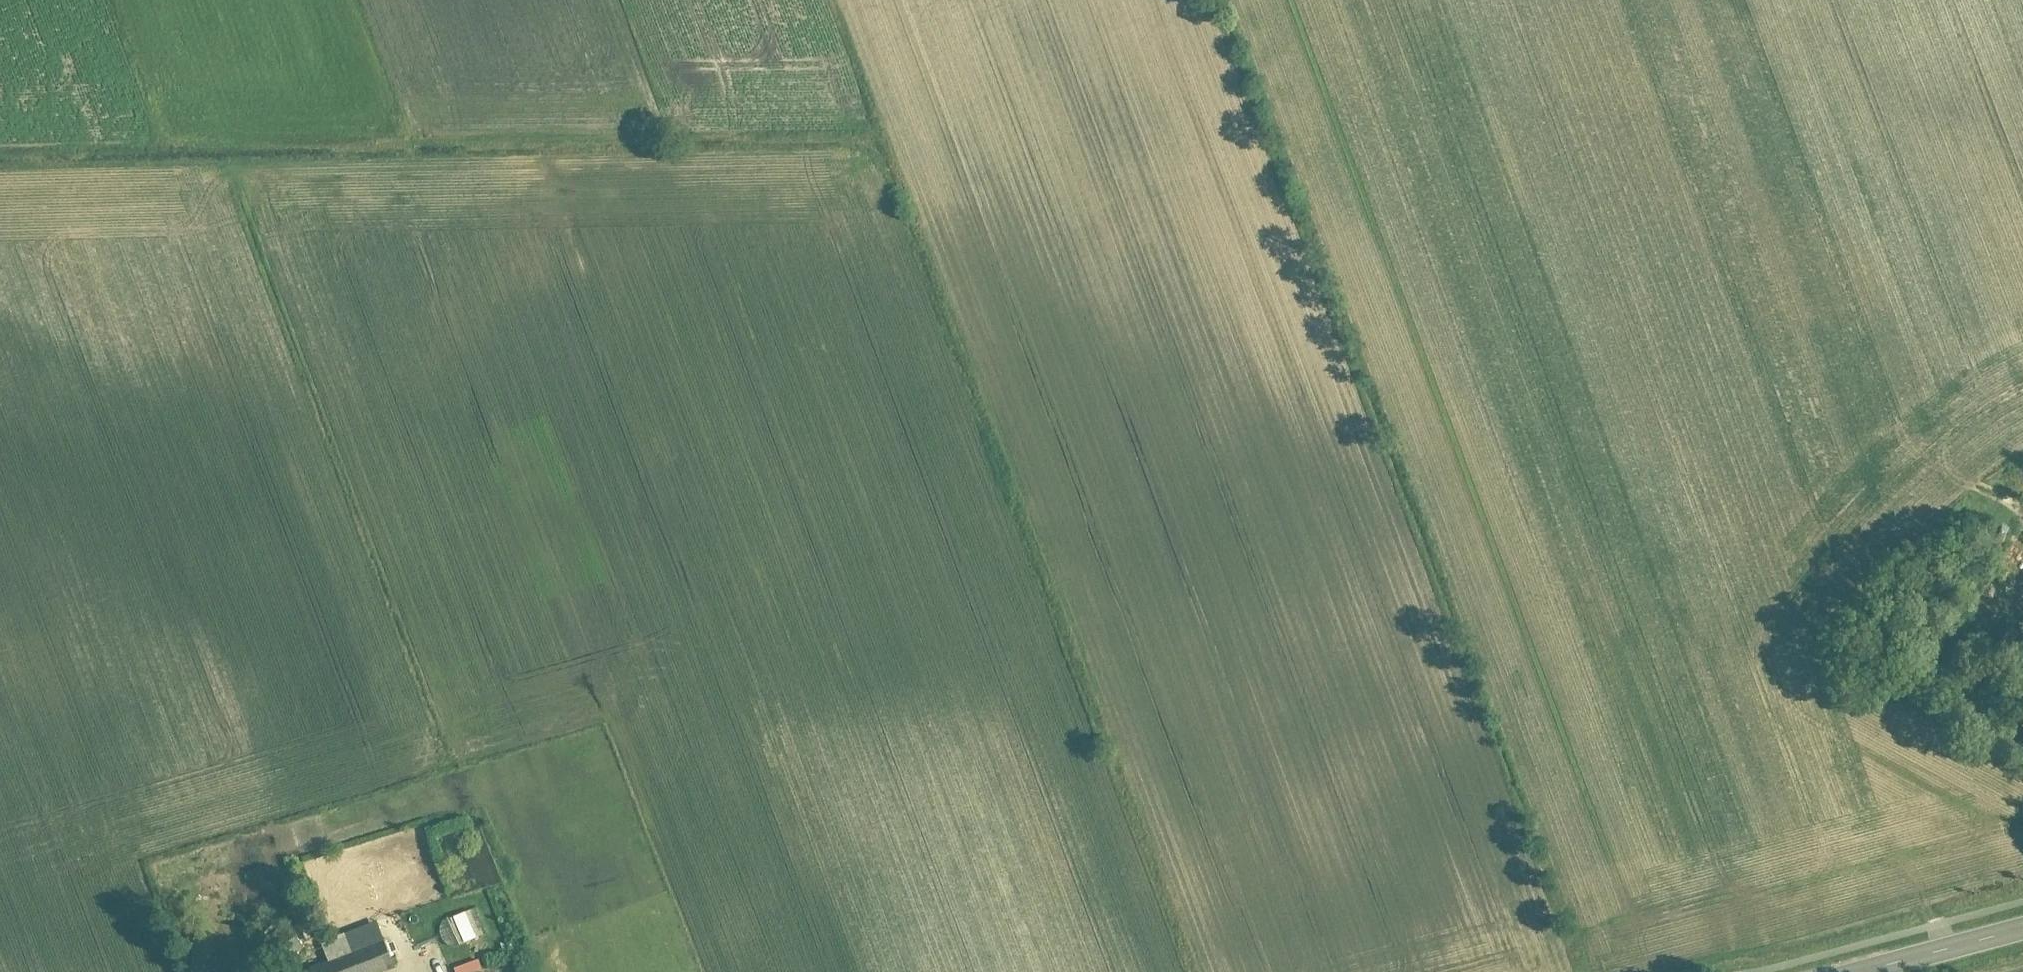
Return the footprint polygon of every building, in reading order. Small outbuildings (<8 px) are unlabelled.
[(304,971),(393,971),(380,938),(302,967),(304,971)]
